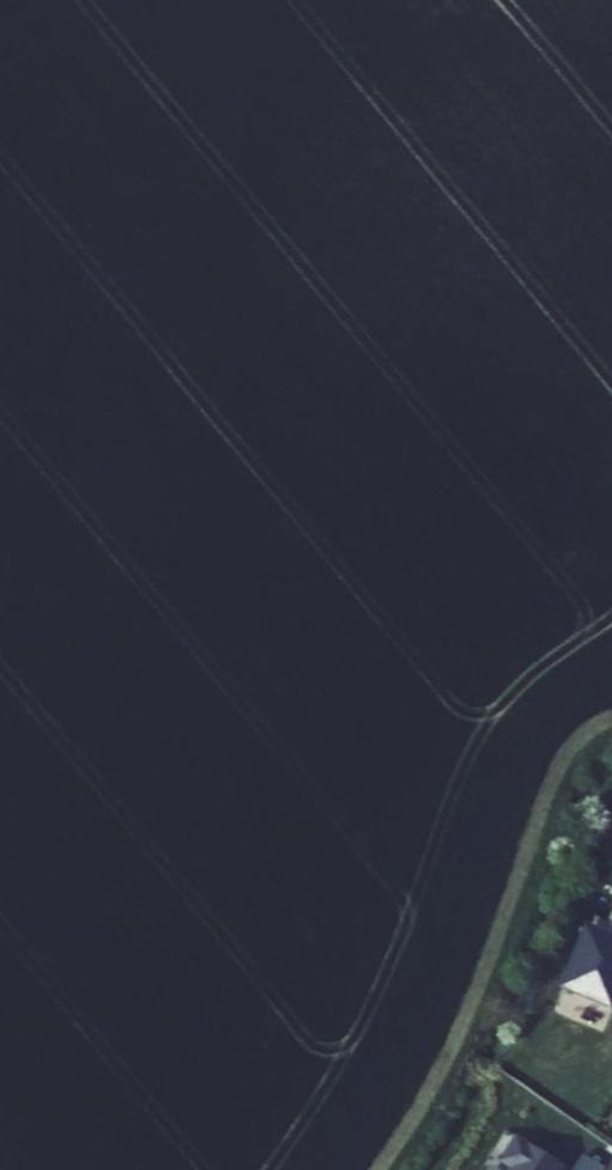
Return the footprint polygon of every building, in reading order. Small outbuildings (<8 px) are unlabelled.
[(582,918),(559,983),(611,1007),(611,1006),(611,929),(582,918)] [(496,1169),(560,1169),(514,1142),(496,1169)]
